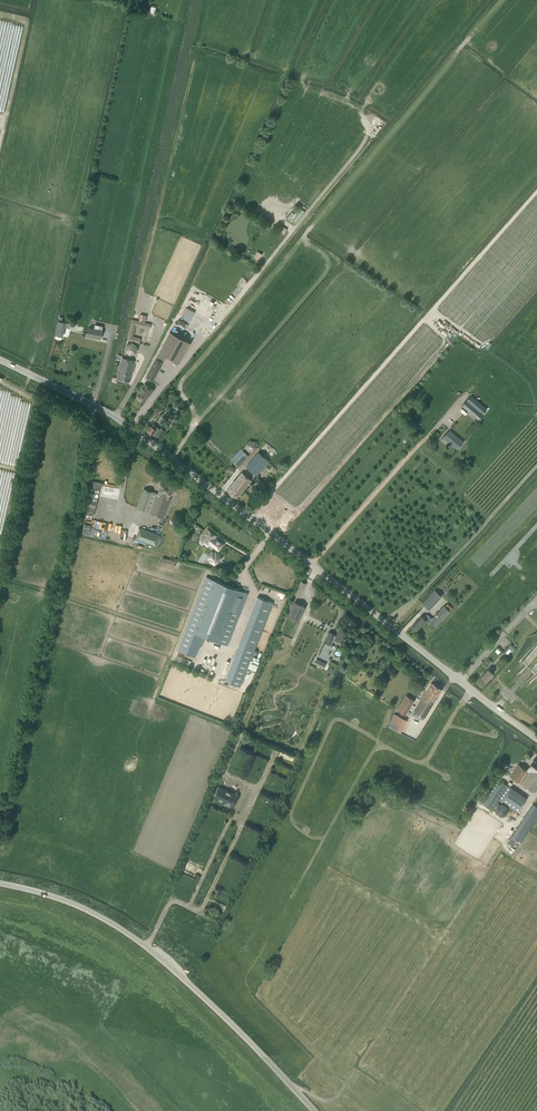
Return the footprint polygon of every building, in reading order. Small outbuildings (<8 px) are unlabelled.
[(301,210),(292,221),(296,223),(304,212),(301,210)] [(282,225),(279,229),(284,233),(287,229),(282,225)] [(132,319),(127,340),(140,343),(141,338),(133,336),(136,326),(150,329),(151,324),(132,319)] [(58,321),(55,335),(56,335),(62,336),(63,332),(63,331),(63,327),(64,327),(64,323),(65,323),(65,322),(58,321)] [(94,328),(89,327),(87,336),(101,339),(103,330),(94,328)] [(159,352),(166,355),(179,362),(190,342),(170,331),(159,352)] [(126,344),(125,350),(130,355),(136,353),(138,346),(133,342),(126,344)] [(135,361),(122,358),(122,356),(118,355),(117,359),(121,360),(117,379),(130,382),(135,361)] [(153,380),(163,362),(156,358),(146,377),(153,380)] [(145,383),(136,394),(146,401),(154,389),(145,383)] [(478,419),(487,409),(471,395),(462,406),(478,419)] [(156,409),(151,414),(154,417),(158,412),(160,414),(162,411),(158,407),(156,409)] [(175,416),(167,409),(162,415),(170,422),(175,416)] [(160,437),(165,431),(161,427),(160,429),(157,427),(158,427),(153,423),(147,431),(148,432),(148,433),(151,436),(152,435),(154,436),(155,436),(157,436),(157,435),(160,437)] [(457,449),(463,442),(449,430),(444,437),(457,449)] [(253,451),(257,447),(255,442),(250,441),(246,445),(248,450),(253,451)] [(239,467),(249,456),(241,448),(231,459),(239,467)] [(258,452),(246,467),(257,476),(269,460),(258,452)] [(242,472),(240,475),(228,490),(237,497),(251,479),(242,472)] [(262,489),(266,484),(259,478),(255,483),(262,489)] [(172,493),(172,492),(172,490),(174,484),(168,482),(167,482),(162,480),(160,482),(159,484),(160,485),(160,486),(158,490),(157,493),(144,488),(137,507),(164,517),(170,498),(168,497),(170,494),(172,493)] [(156,545),(160,535),(140,528),(136,538),(156,545)] [(219,549),(223,544),(215,537),(216,535),(209,529),(201,539),(202,541),(203,543),(206,542),(207,541),(219,549)] [(216,567),(224,557),(216,551),(215,552),(212,550),(206,557),(209,559),(208,561),(216,567)] [(162,557),(161,565),(175,567),(176,559),(162,557)] [(208,577),(188,629),(179,651),(196,657),(200,645),(202,646),(206,636),(227,644),(248,592),(208,577)] [(429,609),(441,596),(435,589),(422,602),(429,609)] [(258,596),(225,680),(241,686),(273,602),(258,596)] [(298,621),(305,606),(295,601),(288,617),(298,621)] [(428,614),(424,618),(421,616),(412,626),(417,631),(426,621),(429,624),(431,622),(436,626),(450,611),(444,606),(432,619),(428,614)] [(344,643),(349,631),(341,627),(337,635),(335,634),(330,631),(325,641),(330,644),(333,637),(335,638),(335,639),(344,643)] [(522,659),(527,664),(527,663),(531,666),(530,667),(535,671),(536,672),(536,643),(522,659)] [(176,655),(174,659),(190,666),(192,661),(176,655)] [(492,672),(494,670),(490,666),(481,677),(486,682),(493,673),(492,672)] [(425,717),(441,690),(431,683),(414,711),(425,717)] [(405,715),(414,701),(406,696),(398,710),(405,715)] [(402,732),(407,719),(395,713),(389,726),(402,732)] [(281,750),(279,754),(294,760),(295,756),(281,750)] [(527,769),(530,771),(521,784),(534,793),(536,789),(536,763),(533,761),(527,769)] [(510,776),(519,782),(528,770),(518,764),(510,776)] [(527,798),(511,788),(498,779),(482,803),(492,810),(499,800),(517,813),(527,798)] [(239,795),(219,786),(214,798),(234,807),(239,795)] [(536,818),(536,805),(532,802),(512,836),(523,842),(536,818)] [(184,868),(195,873),(197,867),(187,862),(184,868)] [(215,900),(213,905),(224,910),(226,905),(215,900)]
